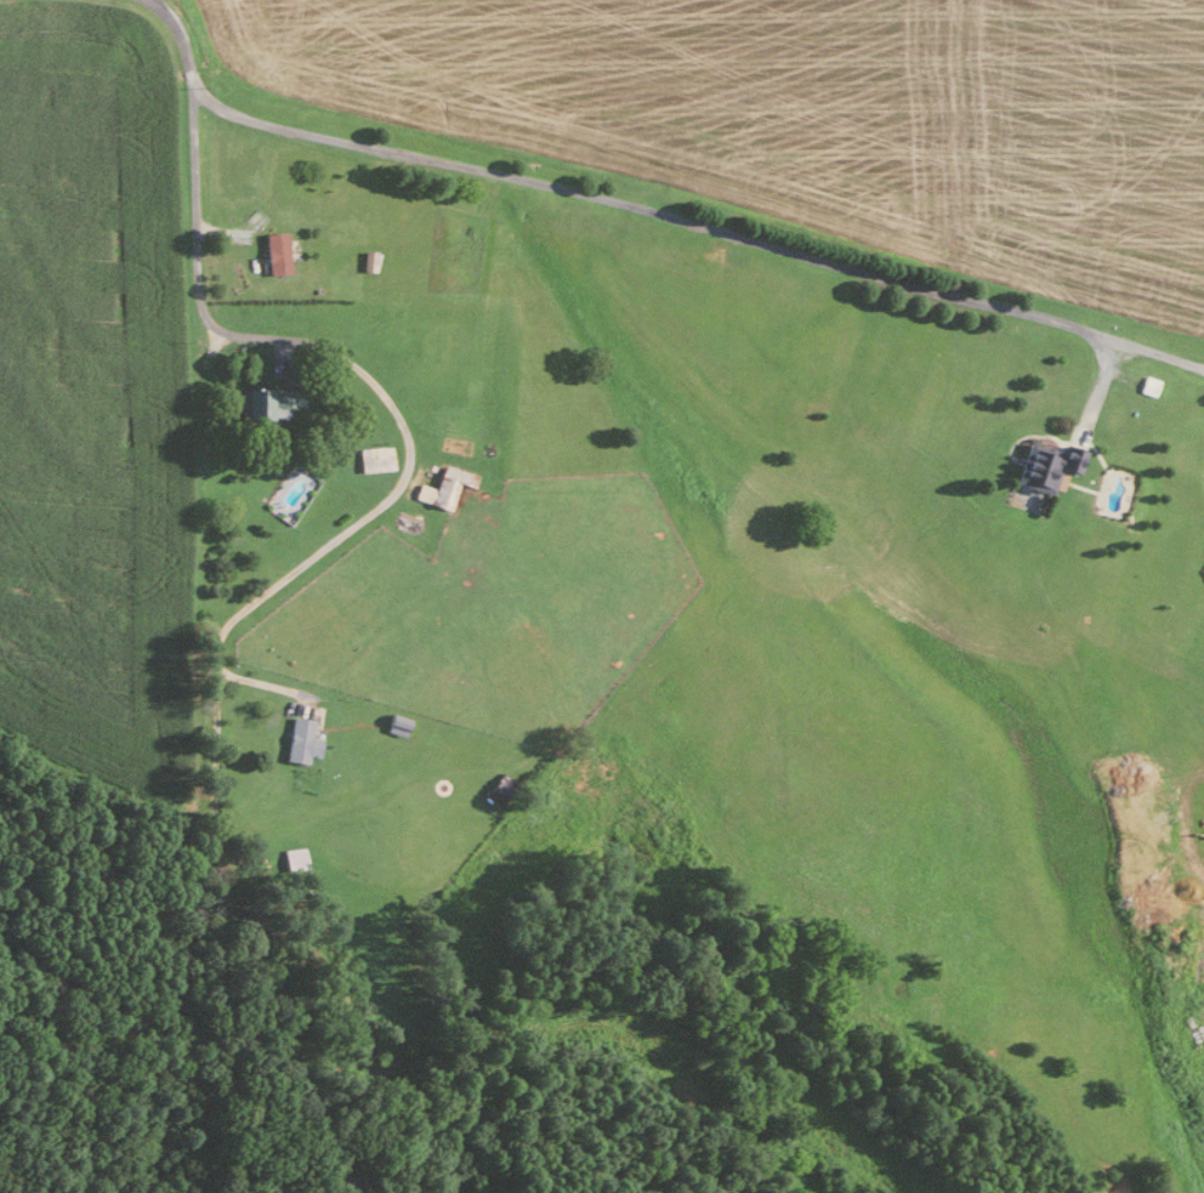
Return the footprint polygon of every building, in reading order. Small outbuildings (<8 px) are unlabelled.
[(287,273),(285,232),(263,233),(265,274),(287,273)] [(279,387),(241,385),(240,415),(277,417),(279,387)] [(1009,479),(1046,492),(1055,466),(1074,473),(1082,449),(1061,442),(1058,450),(1024,437),(1009,479)] [(358,469),(390,468),(389,444),(357,446),(358,469)] [(473,473),(440,462),(432,487),(416,481),(411,496),(449,508),(457,481),(469,485),(473,473)] [(304,754),(315,755),(318,736),(309,735),(311,718),(289,716),(284,759),(304,762),(304,754)] [(304,868),(302,846),(283,848),(286,870),(304,868)]
